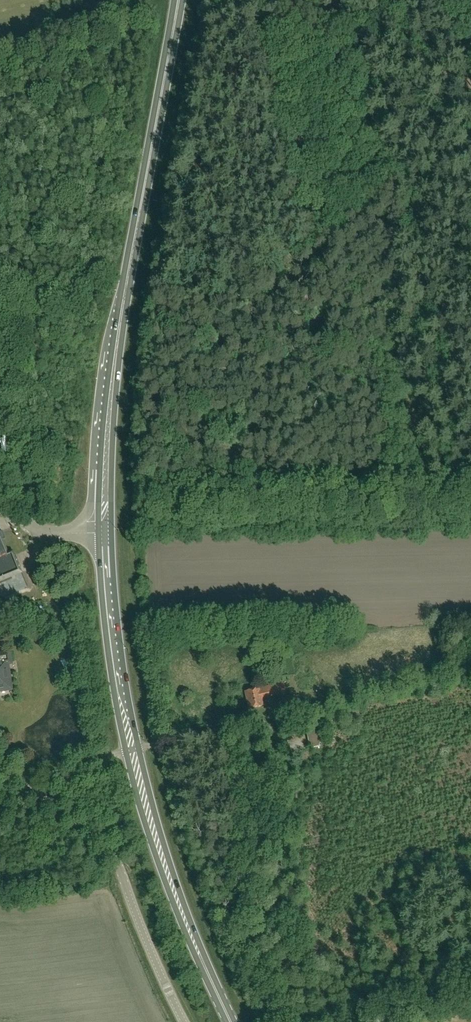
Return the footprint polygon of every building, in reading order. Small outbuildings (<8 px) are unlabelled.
[(11,579),(10,577),(20,573),(19,572),(21,572),(13,552),(11,553),(8,554),(2,540),(5,538),(3,532),(0,533),(0,583),(11,579)] [(10,653),(0,655),(0,691),(11,689),(7,664),(11,664),(10,653)] [(283,683),(261,688),(261,686),(244,690),(249,709),(266,706),(264,698),(286,693),(283,683)] [(198,689),(187,688),(187,699),(197,700),(198,689)]
